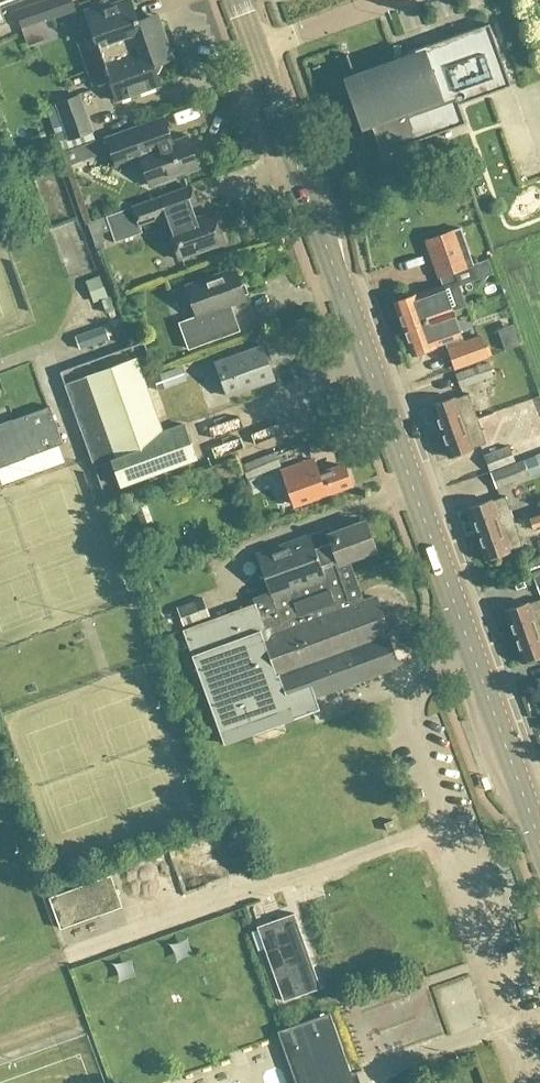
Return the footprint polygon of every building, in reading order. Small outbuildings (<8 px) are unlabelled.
[(77,44),(92,85),(107,80),(115,102),(158,86),(151,66),(172,59),(156,15),(136,22),(128,0),(123,0),(100,8),(99,5),(83,11),(93,38),(77,44)] [(44,2),(16,12),(22,28),(50,18),(44,2)] [(404,67),(355,84),(380,154),(464,124),(457,105),(510,86),(488,24),(404,54),(404,67)] [(55,106),(45,110),(52,128),(61,153),(94,141),(90,132),(91,131),(78,96),(55,105),(55,106)] [(161,116),(104,137),(114,166),(138,158),(149,187),(197,169),(185,137),(170,142),(161,116)] [(189,187),(106,216),(86,223),(90,235),(110,228),(115,243),(142,233),(139,226),(161,219),(176,263),(225,245),(213,212),(194,218),(191,208),(196,206),(189,187)] [(422,241),(436,280),(465,270),(452,231),(422,241)] [(233,269),(185,286),(196,317),(178,324),(187,349),(238,331),(230,307),(244,301),(233,269)] [(98,277),(84,282),(92,304),(106,298),(98,277)] [(452,313),(442,287),(393,305),(402,331),(451,313),(452,313)] [(451,313),(402,331),(412,357),(434,349),(433,348),(460,338),(451,313)] [(102,326),(72,338),(78,353),(108,341),(102,326)] [(486,359),(488,359),(480,336),(445,349),(453,371),(486,359)] [(260,346),(214,363),(227,398),(273,381),(260,346)] [(86,376),(86,378),(63,387),(92,469),(111,462),(120,485),(194,459),(181,425),(182,425),(161,432),(135,359),(86,376)] [(492,378),(487,364),(454,375),(459,389),(492,378)] [(156,392),(186,382),(181,367),(151,378),(156,392)] [(439,433),(476,419),(467,395),(452,400),(452,399),(430,407),(439,433)] [(0,425),(0,467),(62,444),(49,407),(0,425)] [(476,419),(439,433),(449,459),(471,451),(470,450),(485,444),(476,419)] [(508,447),(482,457),(495,491),(529,477),(522,461),(514,464),(508,447)] [(274,453),(239,467),(262,526),(271,523),(255,477),(280,467),(274,453)] [(280,471),(286,487),(275,491),(283,510),(293,506),(293,504),(350,483),(343,466),(318,475),(312,459),(280,471)] [(476,536),(513,522),(504,498),(489,503),(489,501),(467,509),(476,536)] [(527,519),(531,530),(539,527),(539,515),(527,519)] [(337,563),(346,560),(374,550),(364,522),(330,534),(328,528),(254,555),(268,592),(270,598),(341,572),(337,563)] [(522,547),(513,522),(476,536),(486,562),(508,554),(507,553),(522,547)] [(253,603),(182,630),(218,736),(288,709),(292,718),(319,707),(315,697),(387,670),(393,657),(385,636),(388,635),(374,597),(362,602),(346,560),(337,563),(341,572),(270,598),(268,592),(251,598),(253,603)] [(531,575),(538,594),(539,594),(539,571),(531,575)] [(201,599),(175,609),(182,628),(208,618),(201,599)] [(539,629),(539,601),(526,606),(526,604),(503,612),(513,639),(539,629)] [(513,639),(523,665),(539,659),(539,629),(513,639)] [(108,878),(48,900),(59,930),(119,908),(108,878)] [(293,914),(255,927),(282,1002),(319,988),(293,914)] [(263,949),(256,931),(250,933),(257,952),(259,951),(263,949)] [(356,1074),(355,1073),(349,1075),(328,1013),(276,1032),(294,1082),(359,1082),(356,1074)] [(284,1066),(266,1076),(270,1082),(293,1082),(284,1066)]
